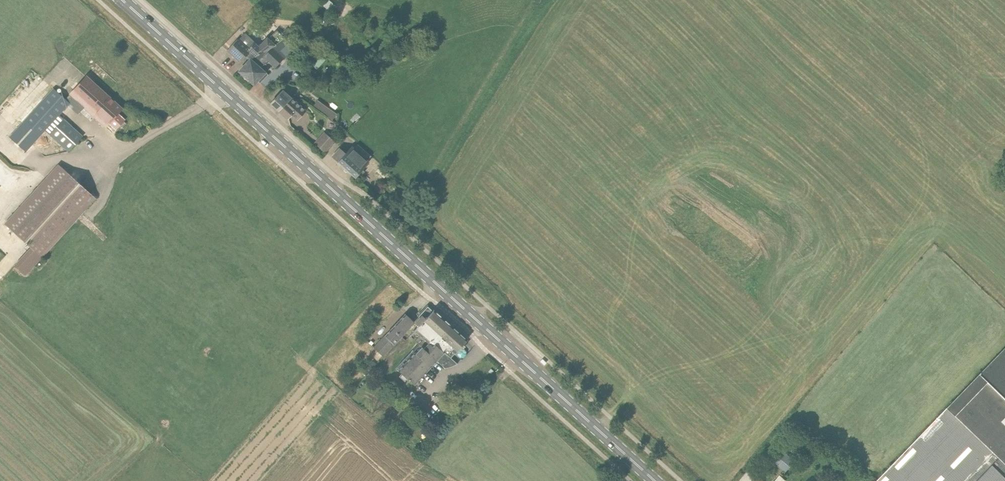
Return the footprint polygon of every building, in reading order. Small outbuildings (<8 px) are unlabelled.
[(258,47),(253,42),(248,48),(250,51),(246,55),(250,58),(276,44),(285,38),(284,36),(286,34),(284,32),(281,34),(276,30),(268,38),(266,37),(258,47)] [(349,40),(359,47),(366,38),(357,30),(349,40)] [(253,42),(244,34),(238,40),(237,38),(227,50),(240,62),(246,55),(250,51),(248,48),(253,42)] [(258,65),(259,66),(269,62),(275,67),(291,50),(282,41),(250,59),(239,71),(246,78),(258,65)] [(302,54),(312,62),(316,58),(317,59),(322,54),(316,48),(314,50),(308,45),(302,51),(302,54)] [(258,65),(246,78),(254,85),(257,81),(260,83),(267,76),(268,74),(259,66),(258,65)] [(83,107),(106,127),(115,116),(122,109),(121,108),(115,103),(115,102),(102,91),(103,91),(102,91),(94,84),(95,84),(94,83),(86,77),(87,77),(86,76),(79,84),(65,99),(53,88),(9,136),(26,151),(45,130),(69,151),(83,136),(59,114),(68,104),(77,113),(83,107)] [(270,103),(279,111),(291,98),(282,90),(270,103)] [(291,98),(279,111),(288,118),(291,114),(297,120),(305,111),(291,98)] [(319,100),(315,106),(335,118),(339,111),(319,100)] [(324,150),(332,141),(325,134),(316,143),(324,150)] [(355,178),(362,170),(369,162),(367,160),(355,148),(352,146),(346,153),(340,148),(338,150),(332,157),(337,162),(355,178)] [(96,199),(58,164),(5,222),(29,245),(21,252),(34,265),(96,199)] [(376,170),(384,177),(387,174),(380,167),(376,170)] [(421,313),(418,316),(420,317),(416,321),(420,325),(410,335),(419,344),(396,368),(398,369),(415,384),(436,360),(443,366),(467,340),(434,310),(433,310),(427,305),(421,313)] [(400,337),(407,329),(414,322),(405,314),(391,329),(400,337)] [(400,337),(391,329),(374,348),(379,353),(375,357),(379,360),(382,356),(400,337)] [(877,480),(876,480),(1004,480),(1004,348),(996,358),(947,407),(877,480)] [(776,460),(788,469),(794,461),(783,451),(776,460)]
